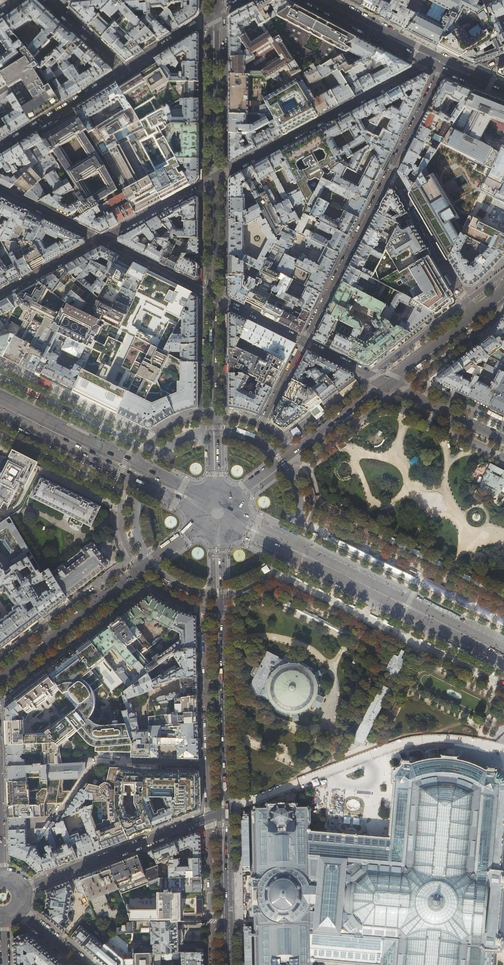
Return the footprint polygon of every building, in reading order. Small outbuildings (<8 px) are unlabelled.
[(3,19),(12,33),(29,20),(30,21),(32,20),(30,19),(32,17),(45,30),(44,31),(43,30),(42,32),(43,33),(38,37),(38,36),(37,36),(35,38),(35,39),(36,40),(27,50),(34,58),(38,54),(39,52),(37,50),(41,46),(43,48),(50,41),(48,39),(48,37),(51,34),(53,34),(55,36),(64,26),(49,12),(37,0),(30,0),(18,8),(3,19)] [(71,2),(69,8),(75,14),(84,22),(89,27),(99,16),(95,12),(95,9),(100,14),(103,12),(114,0),(88,0),(71,2)] [(125,6),(119,0),(114,0),(103,12),(108,16),(110,18),(116,12),(123,18),(116,24),(125,34),(138,46),(154,36),(153,34),(149,31),(147,29),(137,19),(127,9),(125,6)] [(125,6),(126,5),(129,5),(129,7),(127,9),(137,19),(144,12),(143,0),(119,0),(125,6)] [(144,12),(137,19),(147,29),(156,20),(151,15),(150,8),(158,7),(157,0),(143,0),(144,12)] [(158,7),(161,7),(165,11),(167,8),(172,4),(175,3),(175,0),(157,0),(158,7)] [(175,3),(183,3),(183,9),(173,16),(180,28),(190,21),(196,17),(199,12),(199,4),(199,0),(175,0),(175,3)] [(254,4),(266,23),(271,20),(268,15),(271,5),(278,0),(262,0),(254,4)] [(288,1),(287,0),(278,0),(271,5),(268,15),(271,20),(295,4),(288,1)] [(360,4),(367,8),(375,12),(380,0),(363,0),(360,4)] [(375,12),(383,16),(389,19),(399,0),(380,0),(375,12)] [(389,19),(397,23),(406,27),(407,27),(418,13),(406,7),(409,0),(399,0),(389,19)] [(449,9),(448,12),(447,12),(445,15),(444,15),(443,17),(443,18),(442,21),(443,22),(442,24),(419,12),(418,13),(407,27),(406,27),(413,31),(430,40),(438,44),(443,35),(444,36),(459,26),(458,25),(456,22),(464,7),(476,13),(485,6),(485,5),(484,4),(481,5),(477,3),(478,1),(480,2),(481,0),(480,0),(431,0),(449,9)] [(496,0),(485,5),(485,6),(488,13),(491,11),(493,14),(490,16),(491,19),(497,17),(503,14),(503,0),(496,0)] [(262,25),(266,23),(254,4),(241,11),(230,16),(228,20),(228,27),(228,39),(240,39),(248,34),(245,30),(244,30),(242,27),(244,26),(244,27),(251,23),(250,22),(255,20),(259,27),(262,25)] [(304,9),(295,4),(271,20),(266,23),(262,25),(273,41),(280,37),(302,71),(306,69),(313,65),(318,63),(321,67),(331,61),(332,61),(343,55),(349,52),(352,50),(346,47),(355,42),(357,37),(346,31),(324,20),(304,9)] [(488,13),(485,6),(476,13),(458,25),(459,26),(444,36),(443,35),(438,44),(450,50),(459,55),(497,33),(491,19),(490,16),(488,13)] [(170,11),(167,8),(165,11),(159,17),(174,31),(177,30),(180,28),(173,16),(170,11)] [(103,12),(100,14),(99,16),(89,27),(96,33),(101,38),(116,24),(110,18),(109,20),(111,22),(109,25),(104,21),(103,19),(104,18),(106,19),(108,16),(103,12)] [(497,17),(491,19),(497,33),(503,48),(503,32),(497,17)] [(1,42),(8,53),(3,57),(6,63),(19,54),(17,51),(20,48),(22,51),(26,49),(12,33),(3,19),(0,21),(0,43),(1,42)] [(156,20),(147,29),(149,31),(151,29),(154,32),(153,32),(153,33),(152,34),(153,34),(154,36),(157,39),(159,41),(164,38),(170,34),(156,20)] [(116,24),(101,38),(106,43),(111,48),(121,38),(125,34),(116,24)] [(262,25),(259,27),(256,29),(250,33),(248,34),(240,39),(242,43),(246,50),(251,57),(228,58),(228,62),(229,62),(229,66),(229,71),(228,71),(228,75),(248,75),(263,75),(266,81),(286,68),(292,77),(291,77),(292,78),(294,77),(293,76),(298,74),(302,71),(280,37),(273,41),(262,25)] [(72,33),(64,26),(55,36),(53,38),(60,45),(51,56),(50,55),(39,66),(42,70),(45,67),(50,61),(53,58),(55,60),(57,62),(58,62),(78,39),(72,33)] [(183,40),(169,49),(178,64),(199,64),(199,51),(199,34),(196,32),(183,40)] [(486,58),(503,52),(503,48),(497,33),(459,55),(467,59),(474,62),(486,58)] [(125,34),(121,38),(126,43),(126,45),(124,46),(125,47),(125,48),(134,57),(138,54),(143,51),(142,50),(138,46),(125,34)] [(138,46),(142,50),(147,47),(150,45),(150,44),(157,39),(154,36),(138,46)] [(346,47),(352,50),(349,52),(358,57),(359,57),(361,58),(360,60),(358,62),(358,61),(354,64),(352,65),(350,65),(350,66),(343,55),(332,61),(334,64),(336,67),(339,73),(343,70),(345,74),(361,65),(365,66),(374,57),(378,48),(368,43),(357,37),(355,42),(346,47)] [(121,38),(111,48),(117,53),(126,62),(130,59),(134,57),(125,48),(125,47),(124,46),(126,45),(126,43),(121,38)] [(85,45),(78,39),(58,62),(58,64),(64,72),(68,70),(73,66),(67,61),(72,57),(71,56),(74,54),(79,58),(77,60),(79,62),(82,61),(91,51),(85,45)] [(240,39),(228,39),(228,48),(228,58),(251,57),(246,50),(242,52),(241,51),(241,44),(242,43),(240,39)] [(361,65),(345,74),(342,77),(347,85),(349,87),(355,97),(359,95),(384,81),(399,73),(411,67),(411,66),(400,60),(389,54),(378,48),(374,57),(365,66),(361,65)] [(27,50),(26,49),(22,51),(21,52),(26,59),(22,61),(20,59),(16,61),(18,64),(1,75),(7,85),(9,88),(22,80),(35,101),(22,109),(31,122),(39,116),(54,107),(60,103),(54,92),(53,91),(49,93),(48,92),(50,91),(41,76),(43,75),(40,71),(42,70),(39,66),(39,65),(34,58),(27,50)] [(178,64),(169,49),(162,53),(154,58),(157,64),(168,81),(178,64)] [(94,53),(91,51),(82,61),(85,66),(88,62),(91,65),(98,57),(94,53)] [(44,59),(38,54),(34,58),(39,65),(44,59)] [(99,58),(98,57),(91,65),(93,68),(88,71),(95,81),(102,77),(112,70),(111,70),(104,63),(99,58)] [(100,57),(99,58),(104,63),(111,70),(112,69),(100,57)] [(53,66),(57,62),(55,60),(52,63),(50,61),(45,67),(48,70),(44,72),(42,70),(40,71),(43,75),(48,83),(53,80),(56,78),(50,69),(53,66)] [(85,66),(82,61),(79,62),(73,66),(68,70),(81,90),(87,86),(95,81),(88,71),(85,66)] [(330,67),(334,64),(332,61),(331,61),(321,67),(318,63),(313,65),(322,78),(332,72),(333,71),(330,67)] [(54,67),(53,66),(50,69),(56,78),(64,73),(63,72),(64,72),(58,64),(54,67)] [(151,68),(141,74),(154,97),(162,110),(169,106),(180,100),(169,82),(168,81),(157,64),(151,68)] [(199,72),(199,64),(178,64),(168,81),(169,82),(199,82),(199,72)] [(322,78),(313,65),(306,69),(307,72),(302,74),(308,86),(322,78)] [(342,77),(339,73),(336,67),(334,68),(334,69),(335,72),(333,74),(340,86),(330,91),(338,106),(346,102),(355,97),(349,87),(346,88),(345,86),(347,85),(342,77)] [(68,70),(64,72),(63,72),(64,73),(66,76),(67,76),(70,81),(63,86),(62,84),(60,85),(68,98),(75,94),(81,90),(68,70)] [(417,77),(410,81),(399,87),(405,98),(405,99),(416,105),(422,94),(427,84),(432,74),(429,73),(427,72),(417,77)] [(129,81),(119,88),(133,110),(145,103),(154,97),(141,74),(129,81)] [(309,91),(298,74),(293,76),(294,77),(296,81),(318,117),(328,111),(338,106),(330,91),(315,99),(310,90),(309,91)] [(248,75),(228,75),(228,84),(228,103),(228,115),(247,115),(248,115),(248,113),(259,113),(259,115),(265,115),(269,123),(274,120),(261,95),(260,95),(260,78),(248,79),(248,75)] [(56,78),(53,80),(54,82),(53,83),(57,90),(54,92),(60,103),(65,100),(68,98),(60,85),(56,78)] [(277,85),(278,85),(281,90),(291,84),(289,81),(287,80),(277,85)] [(291,84),(281,90),(278,85),(261,95),(274,120),(283,136),(290,132),(305,124),(313,119),(318,117),(296,81),(291,84)] [(443,82),(443,83),(442,83),(442,84),(440,88),(439,89),(440,89),(437,94),(436,95),(437,95),(436,97),(434,100),(434,101),(431,106),(431,105),(431,106),(431,107),(428,112),(428,111),(428,112),(439,118),(459,85),(451,83),(447,81),(446,81),(445,81),(444,81),(443,82)] [(199,91),(199,82),(169,82),(180,100),(199,100),(199,91)] [(82,104),(74,109),(77,115),(103,155),(129,141),(127,138),(143,129),(140,122),(133,110),(119,88),(116,83),(111,86),(97,95),(82,104)] [(15,111),(2,119),(12,134),(21,128),(31,122),(22,109),(9,88),(7,85),(0,89),(0,115),(3,113),(2,112),(5,110),(2,105),(8,101),(15,111)] [(439,118),(444,120),(452,125),(474,91),(467,88),(459,85),(439,118)] [(393,90),(386,94),(391,104),(393,106),(393,107),(398,103),(397,100),(401,98),(401,99),(400,100),(400,101),(402,100),(405,98),(399,87),(393,90)] [(452,125),(444,139),(441,143),(491,169),(499,153),(479,143),(492,118),(503,123),(503,103),(488,97),(474,91),(452,125)] [(381,97),(374,100),(381,115),(387,111),(393,107),(393,106),(388,109),(387,108),(385,109),(384,107),(391,104),(386,94),(381,97)] [(164,137),(161,131),(167,128),(172,125),(162,110),(154,97),(145,103),(152,115),(140,122),(143,129),(127,138),(129,141),(161,200),(176,192),(189,184),(183,172),(179,165),(176,160),(164,137)] [(405,99),(405,98),(402,100),(404,101),(400,108),(397,107),(395,108),(393,107),(387,111),(408,121),(411,114),(416,105),(405,99)] [(199,112),(199,100),(180,100),(180,105),(183,105),(183,110),(183,118),(173,118),(169,106),(162,110),(172,125),(199,125),(199,112)] [(368,103),(361,107),(367,117),(374,113),(374,115),(373,115),(375,119),(381,115),(374,100),(368,103)] [(357,124),(358,124),(356,125),(362,136),(363,137),(370,123),(369,122),(368,120),(367,117),(361,107),(355,110),(349,113),(354,121),(356,120),(356,121),(356,122),(356,123),(356,124),(357,124)] [(408,121),(387,111),(381,115),(375,119),(373,120),(369,122),(370,123),(375,126),(377,127),(383,116),(391,120),(386,131),(400,138),(403,130),(408,121)] [(439,118),(428,112),(424,120),(420,127),(431,133),(433,129),(435,130),(436,128),(434,127),(439,118)] [(342,117),(334,121),(341,133),(345,131),(346,132),(347,132),(349,131),(351,134),(344,138),(347,144),(362,136),(356,125),(354,121),(349,113),(342,117)] [(66,216),(70,218),(74,220),(98,207),(107,203),(124,193),(103,155),(77,115),(69,119),(51,131),(41,138),(50,153),(61,170),(66,178),(70,184),(73,190),(76,194),(78,197),(80,201),(84,208),(66,216)] [(247,115),(228,115),(229,123),(229,134),(248,134),(248,135),(261,127),(264,126),(269,123),(265,115),(259,115),(249,115),(249,116),(252,116),(252,120),(258,120),(260,119),(260,120),(250,126),(247,126),(247,115)] [(6,137),(7,136),(11,134),(12,134),(2,119),(0,116),(0,141),(6,137)] [(283,136),(274,120),(269,123),(264,126),(265,127),(266,127),(267,126),(268,126),(270,126),(271,125),(273,126),(270,126),(269,127),(270,128),(264,132),(270,143),(276,139),(283,136)] [(444,139),(452,125),(444,120),(443,122),(446,123),(439,136),(444,139)] [(344,138),(341,133),(334,121),(328,125),(320,129),(339,164),(368,147),(363,137),(362,136),(347,144),(344,138)] [(371,136),(375,126),(370,123),(363,137),(368,147),(372,144),(391,154),(395,147),(400,138),(386,131),(385,130),(380,140),(371,136)] [(164,137),(176,160),(199,160),(199,142),(199,125),(172,125),(167,128),(166,137),(164,137)] [(262,129),(261,127),(248,135),(257,150),(263,146),(270,143),(264,132),(256,136),(255,137),(254,136),(254,134),(256,133),(257,132),(262,129)] [(428,137),(430,134),(433,135),(434,134),(431,133),(420,127),(417,133),(414,139),(425,144),(426,142),(427,143),(428,141),(427,140),(427,139),(433,143),(431,148),(436,150),(441,143),(444,139),(439,136),(437,135),(435,140),(428,137)] [(313,133),(293,144),(280,151),(299,187),(300,188),(308,205),(309,203),(312,196),(314,192),(310,190),(310,189),(308,186),(307,185),(309,180),(310,181),(315,178),(320,181),(322,178),(324,173),(322,170),(328,166),(331,171),(339,164),(320,129),(313,133)] [(28,138),(19,144),(33,167),(34,166),(44,156),(50,153),(41,138),(37,132),(28,138)] [(248,134),(229,134),(229,143),(229,146),(229,161),(232,163),(245,156),(257,150),(248,135),(248,134)] [(425,144),(414,139),(411,145),(408,151),(429,162),(436,150),(431,148),(425,144)] [(161,200),(129,141),(103,155),(124,193),(128,201),(129,203),(135,214),(149,206),(161,200)] [(6,152),(1,155),(12,171),(18,181),(33,167),(19,144),(14,147),(6,152)] [(374,156),(383,171),(387,162),(391,154),(372,144),(368,147),(371,150),(374,148),(378,154),(374,156)] [(367,153),(371,150),(368,147),(339,164),(347,168),(363,176),(366,170),(359,167),(362,162),(367,154),(366,154),(367,153)] [(501,149),(499,153),(491,169),(481,190),(495,196),(495,197),(502,200),(502,201),(503,202),(503,179),(503,178),(503,150),(501,149)] [(273,155),(267,158),(275,173),(283,169),(290,183),(291,183),(293,182),(293,184),(295,184),(297,188),(299,187),(280,151),(273,155)] [(429,162),(408,151),(405,158),(401,165),(421,174),(425,168),(429,162)] [(44,156),(34,166),(44,177),(44,178),(44,179),(45,181),(46,181),(47,181),(52,188),(55,193),(70,184),(66,178),(61,181),(56,173),(61,170),(50,153),(44,156)] [(3,174),(4,175),(12,171),(1,155),(0,156),(0,172),(3,174)] [(372,158),(366,170),(363,176),(377,183),(380,177),(383,171),(374,156),(372,158)] [(283,227),(283,226),(290,230),(287,224),(295,221),(297,226),(300,221),(287,195),(275,173),(267,158),(259,162),(252,166),(283,227)] [(199,170),(199,160),(176,160),(179,165),(184,165),(184,166),(184,167),(184,168),(184,169),(185,169),(186,170),(189,170),(189,171),(183,172),(189,184),(190,186),(197,182),(199,179),(199,178),(199,170)] [(343,178),(347,168),(339,164),(331,171),(327,174),(324,173),(322,178),(356,195),(358,196),(368,201),(372,193),(377,183),(363,176),(358,185),(343,178)] [(421,174),(401,165),(398,170),(397,172),(404,183),(409,192),(411,190),(421,174)] [(34,166),(33,167),(18,181),(14,185),(22,189),(18,191),(21,193),(25,195),(26,195),(39,183),(44,178),(44,177),(34,166)] [(247,169),(241,172),(250,190),(252,194),(255,199),(260,209),(262,213),(265,219),(276,240),(283,227),(252,166),(247,169)] [(449,210),(425,168),(421,174),(411,190),(431,225),(440,240),(439,240),(449,257),(460,234),(460,233),(452,220),(455,218),(450,209),(449,210)] [(12,171),(4,175),(2,177),(0,180),(0,184),(5,186),(10,189),(14,185),(18,181),(12,171)] [(250,190),(241,172),(235,175),(231,177),(229,181),(229,191),(229,199),(243,199),(244,199),(244,198),(244,196),(244,195),(244,194),(243,194),(243,188),(246,188),(247,190),(248,191),(249,191),(250,190)] [(356,195),(322,178),(320,181),(314,192),(312,196),(319,199),(325,188),(350,200),(344,212),(359,219),(363,211),(368,201),(358,196),(356,199),(354,198),(356,195)] [(44,192),(39,183),(26,195),(25,196),(34,201),(38,203),(55,193),(52,188),(50,189),(46,191),(44,192)] [(62,196),(73,190),(70,184),(55,193),(38,203),(56,211),(66,216),(84,208),(80,201),(69,207),(67,205),(66,205),(65,205),(64,205),(63,205),(62,204),(62,202),(61,201),(62,200),(62,199),(63,199),(63,198),(62,196)] [(300,188),(287,195),(300,221),(304,214),(307,207),(308,205),(300,188)] [(390,189),(389,189),(388,190),(380,207),(376,213),(396,223),(397,221),(396,220),(397,220),(397,219),(407,213),(396,194),(394,191),(393,190),(392,190),(391,189),(390,189)] [(126,202),(128,201),(124,193),(107,203),(109,208),(112,212),(118,224),(127,220),(136,215),(135,214),(129,203),(120,207),(118,203),(124,200),(125,202),(126,202)] [(177,207),(157,217),(163,223),(165,222),(167,225),(164,226),(171,234),(175,227),(171,219),(178,216),(179,219),(179,222),(199,222),(199,210),(199,198),(195,196),(177,207)] [(304,214),(315,220),(316,217),(320,219),(319,221),(335,230),(336,230),(337,228),(340,229),(341,229),(342,229),(340,232),(349,237),(354,229),(359,219),(344,212),(338,223),(324,215),(329,204),(319,199),(312,196),(309,203),(315,206),(313,210),(307,207),(304,214)] [(5,232),(2,240),(1,242),(8,242),(16,242),(23,228),(31,213),(15,205),(2,199),(0,203),(0,219),(1,218),(2,216),(9,219),(8,222),(7,221),(6,221),(5,221),(5,222),(3,226),(2,226),(1,227),(2,228),(1,230),(5,232)] [(260,209),(255,199),(252,199),(243,199),(229,199),(229,211),(229,221),(238,220),(260,209)] [(109,208),(107,203),(98,207),(101,212),(103,216),(110,229),(115,226),(118,224),(112,212),(107,215),(105,212),(104,211),(109,208)] [(96,215),(101,212),(98,207),(74,220),(87,227),(98,232),(101,233),(106,231),(110,229),(103,216),(99,218),(98,220),(96,219),(96,218),(95,217),(96,215)] [(238,220),(229,221),(229,238),(228,257),(231,256),(261,271),(267,259),(265,258),(268,252),(270,253),(274,246),(276,240),(265,219),(263,220),(260,214),(262,213),(260,209),(238,220)] [(39,216),(31,213),(23,228),(28,231),(23,241),(28,243),(34,240),(35,242),(45,220),(39,216)] [(396,223),(376,213),(372,221),(369,229),(390,240),(395,230),(393,228),(390,233),(391,234),(391,235),(383,232),(384,231),(385,230),(384,230),(385,229),(386,229),(388,226),(386,225),(387,224),(396,228),(398,224),(396,223)] [(297,226),(294,232),(296,233),(303,236),(340,255),(344,247),(349,237),(340,232),(336,230),(335,230),(319,221),(315,220),(304,214),(300,221),(297,226)] [(163,223),(157,217),(153,219),(144,224),(156,239),(172,240),(174,237),(171,234),(164,226),(163,223)] [(488,247),(499,253),(503,256),(503,255),(503,233),(473,218),(469,227),(492,238),(488,247)] [(55,224),(45,220),(35,242),(46,263),(55,259),(63,254),(58,245),(57,243),(47,249),(42,241),(46,234),(57,239),(58,237),(62,228),(55,224)] [(397,221),(396,223),(398,224),(396,228),(395,230),(390,240),(388,244),(387,245),(386,248),(385,249),(387,253),(392,250),(396,257),(401,254),(401,253),(408,250),(410,254),(412,253),(414,257),(417,263),(428,256),(431,254),(427,248),(426,249),(415,230),(411,224),(403,228),(403,229),(402,229),(401,228),(400,227),(397,221)] [(178,222),(175,227),(171,234),(174,237),(191,238),(199,238),(199,230),(199,222),(179,222),(178,222)] [(172,240),(156,239),(144,224),(132,231),(118,238),(118,242),(139,253),(159,263),(172,240)] [(294,232),(290,230),(283,226),(283,227),(276,240),(274,246),(280,249),(279,251),(285,255),(287,251),(289,247),(290,248),(292,247),(294,242),(293,241),(295,236),(294,236),(296,233),(294,232)] [(73,233),(62,228),(58,237),(62,239),(62,242),(58,245),(63,254),(72,249),(84,243),(84,239),(73,233)] [(390,240),(369,229),(365,236),(361,244),(383,255),(385,250),(381,248),(380,246),(377,244),(378,241),(380,242),(382,241),(388,244),(390,240)] [(477,283),(487,274),(494,266),(503,256),(499,253),(488,247),(460,234),(449,257),(448,259),(452,266),(453,268),(460,279),(460,280),(461,280),(461,281),(462,282),(462,283),(464,284),(465,284),(465,285),(467,285),(468,286),(469,286),(471,285),(472,285),(474,284),(475,284),(476,283),(477,282),(477,283)] [(335,266),(340,255),(303,236),(304,237),(304,238),(305,240),(306,242),(306,244),(306,245),(305,249),(310,251),(312,247),(323,252),(317,264),(306,259),(308,255),(304,252),(302,254),(301,255),(299,256),(298,257),(296,257),(294,258),(292,258),(329,277),(335,266)] [(175,270),(191,238),(174,237),(172,240),(159,263),(166,266),(175,270)] [(195,281),(198,279),(198,278),(198,268),(199,238),(191,238),(175,270),(185,276),(195,281)] [(16,242),(8,242),(3,244),(14,264),(21,277),(26,274),(32,271),(16,242)] [(383,255),(361,244),(358,250),(355,255),(366,261),(370,254),(380,259),(383,255)] [(270,269),(279,251),(280,249),(274,246),(270,253),(267,259),(261,271),(256,281),(245,302),(254,306),(263,310),(271,294),(273,290),(277,283),(278,280),(281,275),(270,269)] [(101,247),(92,252),(81,258),(95,268),(108,277),(116,261),(118,256),(109,251),(101,247)] [(385,249),(385,250),(383,255),(380,259),(376,267),(375,269),(373,274),(371,278),(383,285),(397,292),(435,314),(444,308),(451,302),(450,301),(452,301),(453,295),(447,284),(444,279),(442,280),(428,256),(417,263),(399,273),(387,253),(385,249)] [(292,258),(285,255),(279,251),(270,269),(281,275),(289,279),(295,267),(310,275),(304,286),(307,287),(321,294),(325,286),(329,277),(292,258)] [(366,261),(355,255),(352,261),(349,267),(371,278),(373,274),(363,268),(366,261)] [(256,281),(261,271),(231,256),(228,257),(228,265),(228,275),(244,275),(256,281)] [(10,283),(11,282),(18,279),(21,277),(14,264),(7,268),(0,258),(0,269),(10,283)] [(105,283),(103,281),(106,278),(107,279),(108,277),(95,268),(81,258),(75,261),(62,268),(82,284),(93,294),(95,291),(100,294),(105,283)] [(118,262),(116,261),(108,277),(107,279),(105,283),(100,294),(99,296),(98,298),(95,303),(93,309),(92,311),(90,315),(95,318),(105,323),(105,322),(119,329),(130,308),(115,301),(114,303),(104,299),(118,270),(122,272),(124,268),(125,265),(121,263),(120,263),(118,262)] [(128,275),(119,292),(134,299),(145,277),(148,270),(141,267),(133,263),(131,268),(128,275)] [(128,267),(125,265),(124,268),(122,272),(118,270),(104,299),(114,303),(115,301),(119,292),(128,275),(131,268),(128,267)] [(371,278),(349,267),(346,274),(341,282),(375,300),(377,296),(380,298),(385,290),(382,288),(383,285),(371,278)] [(55,272),(52,274),(90,306),(94,302),(95,303),(98,298),(93,294),(82,284),(62,268),(58,270),(55,272)] [(3,287),(10,283),(0,269),(0,288),(3,287)] [(37,282),(39,283),(60,298),(61,297),(54,292),(58,286),(61,287),(61,288),(68,294),(63,300),(66,303),(68,304),(90,315),(92,311),(93,309),(90,306),(52,274),(47,276),(37,282)] [(228,275),(228,279),(228,285),(228,291),(228,295),(230,298),(237,301),(244,305),(245,303),(245,302),(256,281),(244,275),(228,275)] [(293,280),(289,279),(281,275),(278,280),(281,281),(279,284),(277,283),(273,290),(273,291),(273,292),(274,292),(274,293),(275,293),(276,293),(277,293),(279,293),(277,297),(289,303),(311,313),(316,304),(321,294),(307,287),(301,298),(299,299),(286,293),(293,280)] [(119,329),(134,337),(146,312),(149,305),(160,282),(157,280),(155,282),(151,280),(145,277),(134,299),(130,308),(119,329)] [(158,309),(169,286),(164,284),(160,282),(149,305),(158,309)] [(375,300),(341,282),(339,288),(334,297),(328,309),(326,314),(340,321),(360,331),(348,357),(357,362),(365,366),(366,366),(367,366),(368,366),(370,368),(371,369),(381,361),(393,352),(413,337),(410,334),(379,318),(385,305),(375,300)] [(17,295),(16,295),(24,306),(27,308),(31,310),(46,317),(52,320),(56,322),(60,315),(63,309),(66,303),(63,300),(60,298),(39,283),(34,285),(33,286),(30,288),(28,289),(26,290),(23,291),(21,292),(17,295)] [(175,286),(174,286),(174,288),(172,287),(170,286),(169,286),(158,309),(149,305),(146,312),(166,323),(154,346),(163,351),(162,352),(163,352),(167,344),(173,334),(174,331),(178,323),(180,320),(180,319),(179,318),(179,319),(166,312),(177,289),(174,287),(175,286)] [(180,319),(193,293),(181,287),(179,286),(177,289),(166,312),(179,319),(179,318),(180,319)] [(435,314),(397,292),(389,307),(386,305),(385,305),(379,318),(410,334),(416,330),(428,320),(435,314)] [(195,294),(193,293),(180,319),(180,320),(182,321),(182,327),(181,327),(181,328),(182,328),(182,335),(179,335),(179,333),(176,333),(176,335),(175,335),(173,334),(167,344),(198,344),(198,330),(198,298),(196,295),(195,294)] [(11,296),(7,298),(15,309),(12,315),(24,322),(31,310),(27,308),(24,306),(16,295),(17,295),(15,294),(11,296)] [(289,303),(277,297),(271,294),(263,310),(261,314),(270,318),(278,322),(284,312),(285,310),(289,303)] [(3,331),(12,315),(15,309),(7,298),(0,302),(0,327),(3,331)] [(311,313),(289,303),(285,310),(291,313),(295,311),(296,311),(296,312),(300,315),(298,319),(284,312),(278,322),(288,327),(301,333),(306,323),(311,313)] [(67,311),(63,309),(60,315),(56,322),(52,331),(56,332),(56,333),(58,334),(61,335),(76,343),(81,345),(92,350),(97,338),(98,336),(99,334),(105,323),(95,318),(90,315),(68,304),(66,309),(67,310),(67,311)] [(20,366),(46,317),(31,310),(24,322),(4,358),(9,361),(16,364),(20,366)] [(231,312),(228,314),(228,329),(228,349),(235,350),(236,347),(248,320),(240,316),(231,312)] [(334,332),(340,321),(326,314),(319,326),(313,339),(321,344),(331,348),(334,341),(328,339),(332,331),(334,332)] [(24,322),(12,315),(3,331),(0,335),(0,356),(4,358),(24,322)] [(52,331),(56,322),(52,320),(46,317),(20,366),(28,370),(36,374),(37,371),(39,366),(56,333),(56,332),(52,331)] [(261,327),(248,320),(236,347),(241,349),(255,356),(256,354),(247,350),(247,351),(246,350),(246,349),(242,347),(245,340),(262,348),(261,350),(264,352),(265,350),(269,352),(269,354),(285,363),(290,355),(295,344),(285,339),(261,327)] [(360,331),(340,321),(334,332),(337,334),(336,335),(337,336),(334,341),(331,348),(338,352),(348,357),(360,331)] [(503,332),(503,323),(500,321),(496,328),(493,334),(492,335),(495,338),(499,335),(503,332)] [(128,393),(136,375),(121,367),(135,337),(134,337),(119,329),(105,322),(105,323),(99,334),(98,336),(97,338),(92,350),(89,355),(73,389),(73,390),(79,393),(81,394),(80,395),(85,397),(86,396),(90,398),(93,400),(93,401),(95,402),(98,403),(98,402),(106,406),(110,410),(111,408),(119,412),(128,393)] [(58,334),(56,333),(39,366),(37,371),(36,374),(38,375),(41,376),(42,373),(44,369),(61,335),(58,334)] [(71,354),(76,343),(61,335),(44,369),(42,373),(41,376),(48,380),(52,382),(56,384),(64,368),(57,365),(58,363),(57,362),(62,352),(60,351),(63,343),(65,343),(62,350),(71,354)] [(486,339),(479,345),(486,355),(489,357),(501,362),(503,358),(503,353),(503,354),(498,349),(501,347),(503,350),(503,341),(503,342),(502,341),(503,339),(499,335),(495,338),(492,335),(486,339)] [(154,346),(136,337),(135,337),(121,367),(136,375),(128,393),(119,412),(118,414),(128,419),(148,429),(149,429),(151,429),(152,429),(152,428),(154,427),(154,426),(155,427),(158,424),(161,422),(164,421),(169,418),(175,415),(178,414),(184,412),(187,411),(190,410),(198,408),(198,398),(198,386),(198,363),(185,363),(174,358),(169,355),(163,352),(162,352),(163,351),(154,346)] [(89,355),(92,350),(81,345),(76,343),(71,354),(80,359),(83,352),(84,353),(89,355)] [(198,344),(167,344),(163,352),(169,355),(170,353),(180,352),(181,353),(181,357),(180,357),(179,357),(178,358),(175,356),(174,356),(174,358),(185,363),(198,363),(198,358),(198,353),(198,344)] [(469,353),(465,355),(469,361),(476,365),(482,361),(486,363),(489,357),(486,355),(479,345),(472,350),(469,353)] [(253,374),(261,359),(255,356),(241,349),(236,347),(235,350),(228,349),(228,362),(228,374),(236,374),(239,374),(242,374),(249,377),(257,382),(260,377),(253,374)] [(304,356),(301,362),(311,366),(310,369),(310,370),(311,370),(312,370),(315,369),(317,368),(318,368),(318,367),(314,366),(319,356),(313,353),(307,350),(304,356)] [(73,389),(89,355),(84,353),(81,361),(79,360),(73,370),(72,370),(72,372),(64,368),(58,381),(65,385),(73,389)] [(260,377),(257,382),(259,382),(264,385),(266,386),(272,389),(279,376),(285,363),(269,354),(266,359),(265,361),(261,359),(253,374),(260,377)] [(478,366),(476,365),(469,361),(465,355),(457,362),(465,372),(466,373),(467,373),(472,375),(478,378),(481,373),(483,368),(481,368),(478,366)] [(329,361),(319,356),(314,366),(318,367),(318,368),(320,368),(321,369),(322,369),(322,370),(321,372),(321,373),(320,374),(321,374),(322,374),(323,374),(324,374),(325,375),(326,375),(327,376),(328,377),(328,378),(329,378),(337,372),(340,367),(329,361)] [(501,362),(489,357),(486,363),(485,364),(487,365),(503,373),(503,364),(501,362)] [(309,371),(310,370),(310,369),(311,366),(301,362),(297,370),(292,380),(305,386),(305,385),(306,383),(306,382),(307,381),(308,379),(309,378),(307,378),(307,377),(306,376),(305,377),(304,376),(304,375),(305,376),(306,375),(305,374),(305,373),(306,371),(307,372),(309,371)] [(462,378),(463,376),(465,373),(465,372),(457,362),(454,364),(436,378),(436,381),(454,390),(456,391),(462,378)] [(487,365),(485,369),(483,368),(481,373),(482,373),(484,370),(494,375),(495,374),(496,375),(494,380),(493,379),(492,382),(493,383),(491,382),(490,384),(492,385),(490,388),(477,381),(469,397),(479,402),(488,407),(503,375),(503,373),(487,365)] [(346,370),(340,367),(337,372),(329,378),(337,390),(345,384),(354,377),(353,374),(346,370)] [(321,373),(317,368),(315,369),(312,370),(311,370),(310,370),(309,371),(307,372),(306,371),(305,373),(308,376),(307,377),(307,378),(309,378),(309,379),(311,377),(317,385),(311,389),(322,401),(328,396),(337,390),(329,378),(328,378),(328,377),(327,376),(326,375),(325,375),(324,374),(323,374),(322,374),(321,374),(320,374),(321,373)] [(236,374),(228,374),(228,392),(228,407),(233,407),(239,409),(243,409),(247,411),(253,412),(259,415),(267,400),(272,389),(266,386),(265,388),(262,387),(264,385),(259,382),(256,387),(258,388),(254,396),(252,395),(252,394),(252,393),(252,392),(251,392),(250,393),(250,394),(242,390),(249,377),(242,374),(239,374),(239,376),(238,376),(238,377),(237,377),(237,378),(236,378),(236,374)] [(477,381),(478,378),(472,375),(472,377),(468,375),(467,375),(466,379),(462,378),(456,391),(457,392),(469,397),(477,381)] [(488,407),(503,415),(503,375),(488,407)] [(49,388),(52,382),(48,380),(41,376),(38,382),(49,388)] [(341,396),(358,383),(354,377),(345,384),(337,390),(341,396)] [(305,387),(305,386),(292,380),(288,389),(283,398),(309,411),(314,408),(318,404),(322,401),(311,389),(311,388),(310,389),(305,387)] [(293,423),(309,411),(283,398),(277,409),(271,421),(278,426),(284,431),(293,423)] [(314,417),(323,410),(318,404),(314,408),(309,411),(314,417)] [(410,463),(418,469),(424,461),(416,455),(410,463)] [(10,459),(3,473),(0,479),(0,508),(1,508),(2,507),(7,510),(28,468),(10,459)] [(502,471),(500,470),(497,469),(490,464),(489,464),(488,463),(487,463),(486,463),(484,463),(483,463),(481,464),(480,464),(478,465),(477,466),(476,467),(475,468),(474,469),(473,470),(472,472),(471,474),(471,475),(471,478),(471,480),(471,481),(472,483),(473,483),(476,485),(477,484),(478,484),(478,483),(479,483),(480,483),(480,484),(482,484),(480,487),(483,489),(485,486),(496,491),(494,494),(497,495),(498,493),(503,495),(503,472),(502,471)] [(84,523),(91,527),(100,507),(92,503),(75,494),(61,487),(47,481),(41,478),(31,498),(72,517),(70,520),(74,522),(74,523),(78,525),(79,524),(82,526),(84,523)] [(6,520),(0,525),(0,547),(9,560),(9,562),(11,564),(11,566),(12,568),(28,558),(32,555),(10,518),(6,520)] [(52,573),(67,597),(71,594),(75,591),(83,585),(96,575),(109,565),(109,564),(109,563),(109,562),(108,561),(108,560),(107,559),(106,559),(105,559),(104,559),(101,555),(102,555),(102,554),(102,553),(101,553),(100,552),(100,551),(99,551),(98,551),(95,548),(96,547),(93,543),(92,544),(91,543),(52,573)] [(32,555),(28,558),(39,575),(43,573),(32,555)] [(59,604),(60,603),(67,597),(52,573),(49,569),(43,573),(39,575),(28,558),(12,568),(11,568),(18,580),(22,586),(31,600),(35,606),(35,607),(42,616),(57,605),(59,604)] [(11,640),(18,635),(20,633),(22,632),(37,620),(39,618),(42,616),(35,607),(35,606),(29,611),(25,607),(26,605),(31,600),(22,586),(17,589),(14,583),(18,580),(11,568),(7,571),(5,569),(5,567),(5,566),(5,565),(4,564),(0,559),(0,590),(1,591),(2,591),(4,590),(16,606),(13,608),(13,610),(0,620),(0,649),(11,640)] [(126,614),(121,617),(144,648),(145,647),(147,649),(172,629),(172,628),(180,612),(174,609),(170,608),(167,606),(164,605),(162,604),(161,603),(156,599),(152,596),(150,595),(131,609),(130,610),(126,614)] [(312,615),(291,604),(286,601),(283,606),(289,609),(310,619),(309,619),(315,622),(336,632),(335,632),(341,635),(344,629),(338,627),(317,617),(318,616),(312,614),(312,615)] [(182,613),(180,612),(172,628),(177,631),(175,632),(181,640),(159,656),(157,654),(153,658),(154,660),(149,664),(141,654),(143,654),(143,651),(142,650),(139,652),(137,649),(132,653),(148,673),(171,656),(178,651),(179,652),(185,651),(185,648),(196,648),(196,639),(196,637),(196,633),(195,617),(193,616),(188,615),(184,614),(182,613)] [(112,624),(109,626),(132,653),(137,649),(139,652),(142,650),(143,649),(144,648),(121,617),(116,621),(112,624)] [(129,688),(136,683),(139,680),(148,673),(132,653),(109,626),(100,633),(91,640),(104,657),(107,654),(108,654),(108,653),(107,653),(115,647),(121,655),(130,666),(131,667),(132,666),(133,666),(140,674),(139,675),(136,675),(134,673),(133,674),(133,673),(132,675),(133,677),(132,680),(133,680),(131,681),(126,675),(128,674),(126,672),(125,672),(125,671),(125,670),(123,667),(122,666),(121,666),(120,667),(115,670),(122,679),(129,688)] [(118,682),(122,679),(115,670),(104,657),(91,640),(85,645),(77,652),(89,667),(99,680),(108,690),(110,688),(108,684),(110,682),(109,681),(112,678),(113,680),(116,678),(118,682)] [(178,651),(171,656),(148,673),(155,686),(161,684),(179,678),(180,678),(197,678),(197,676),(197,672),(197,662),(196,658),(196,653),(196,648),(185,648),(185,651),(179,652),(178,651)] [(89,667),(77,652),(76,652),(72,655),(71,656),(70,656),(59,665),(60,665),(52,671),(47,674),(58,688),(57,688),(62,696),(65,694),(67,693),(68,692),(69,692),(71,691),(76,694),(77,695),(77,697),(78,698),(78,699),(78,700),(78,701),(78,702),(78,704),(78,705),(76,706),(76,707),(74,708),(87,723),(91,720),(93,719),(90,715),(91,711),(91,708),(92,705),(92,703),(92,699),(92,696),(92,693),(92,690),(96,687),(95,686),(97,684),(96,682),(99,680),(89,667)] [(318,691),(318,688),(318,686),(318,685),(317,685),(317,683),(316,681),(316,679),(315,677),(315,676),(314,676),(312,673),(311,672),(310,671),(308,669),(308,668),(307,669),(306,668),(303,666),(301,665),(301,664),(300,664),(300,665),(300,664),(298,664),(297,664),(296,664),(294,664),(291,664),(290,664),(289,663),(288,663),(288,664),(278,658),(278,657),(272,654),(267,652),(260,666),(256,664),(255,664),(255,665),(254,665),(252,669),(250,673),(250,674),(251,674),(251,675),(254,677),(247,691),(259,697),(259,696),(270,701),(270,702),(271,702),(272,704),(273,705),(275,707),(277,709),(276,709),(277,710),(277,709),(279,710),(280,711),(282,712),(283,712),(284,713),(285,713),(285,714),(286,714),(286,713),(288,714),(290,714),(291,714),(293,714),(295,714),(296,714),(298,714),(300,713),(302,712),(305,711),(306,711),(305,711),(308,709),(312,705),(319,708),(324,698),(317,695),(317,693),(318,691)] [(155,686),(148,673),(139,680),(140,683),(137,684),(136,683),(129,688),(122,693),(127,710),(122,711),(126,723),(132,740),(139,738),(149,738),(149,730),(139,730),(137,713),(136,712),(135,712),(132,704),(131,703),(130,702),(129,703),(128,699),(162,687),(161,684),(155,686)] [(58,688),(47,674),(45,676),(38,681),(27,689),(15,699),(24,710),(27,713),(33,709),(34,710),(37,708),(36,706),(45,700),(49,697),(50,698),(53,696),(52,694),(55,692),(57,688),(58,688)] [(197,678),(180,678),(181,692),(177,693),(176,692),(169,693),(168,694),(168,695),(160,696),(160,697),(159,697),(158,698),(157,699),(153,700),(153,703),(197,695),(197,685),(197,678)] [(392,689),(380,683),(352,739),(363,745),(392,689)] [(198,702),(197,695),(153,703),(148,704),(148,711),(153,710),(153,716),(154,716),(164,715),(182,713),(198,712),(198,708),(198,706),(198,703),(198,702)] [(27,713),(24,710),(15,699),(10,702),(4,707),(4,713),(5,721),(24,720),(26,720),(26,719),(27,717),(28,715),(29,714),(27,713)] [(132,740),(126,723),(99,725),(97,725),(95,724),(94,724),(93,723),(94,722),(91,720),(87,723),(74,708),(65,716),(66,717),(78,730),(82,736),(86,740),(88,742),(89,743),(91,744),(92,745),(94,746),(95,746),(95,751),(104,752),(113,752),(131,752),(132,740)] [(198,712),(182,713),(164,715),(164,720),(166,720),(167,723),(164,723),(164,725),(173,724),(177,724),(198,722),(198,717),(198,712)] [(64,742),(78,730),(66,717),(51,730),(50,729),(46,732),(46,733),(55,743),(59,746),(64,742)] [(24,720),(5,721),(5,733),(6,745),(41,744),(55,743),(46,733),(24,734),(24,720)] [(198,729),(198,722),(177,724),(178,731),(161,732),(161,725),(160,725),(155,726),(149,726),(149,730),(149,738),(198,739),(198,732),(198,730),(198,729)] [(150,758),(149,738),(139,738),(132,740),(131,752),(131,757),(136,757),(150,758)] [(199,748),(198,739),(149,738),(150,758),(158,758),(158,745),(176,746),(176,747),(177,747),(178,758),(199,759),(199,752),(199,750),(199,748)] [(55,743),(41,744),(42,765),(47,765),(62,764),(62,760),(61,756),(59,746),(55,743)] [(6,755),(6,766),(42,765),(41,744),(6,745),(6,755)] [(311,833),(312,894),(312,964),(313,964),(314,964),(314,963),(315,963),(315,962),(346,964),(493,964),(494,954),(497,954),(500,954),(501,950),(502,951),(502,949),(503,949),(503,942),(503,940),(502,940),(502,936),(499,936),(499,933),(499,923),(500,923),(500,919),(501,909),(501,905),(502,895),(502,892),(503,892),(503,873),(501,873),(503,840),(503,784),(502,783),(501,785),(500,784),(500,785),(500,784),(498,783),(497,781),(497,780),(499,779),(498,777),(497,775),(499,774),(501,775),(502,773),(500,771),(498,773),(498,774),(498,772),(495,772),(495,771),(487,770),(487,771),(486,771),(486,772),(485,771),(480,769),(478,768),(474,766),(470,765),(467,764),(463,762),(457,761),(458,759),(453,759),(452,762),(452,763),(446,762),(446,761),(446,758),(441,758),(441,760),(434,760),(427,761),(423,762),(418,763),(414,765),(413,765),(412,766),(411,766),(411,765),(410,765),(410,763),(402,763),(402,764),(401,764),(401,765),(401,766),(401,767),(400,768),(399,769),(398,769),(397,770),(395,770),(395,772),(392,772),(391,786),(394,786),(389,840),(383,839),(355,837),(356,836),(356,834),(355,834),(355,835),(354,837),(354,838),(350,838),(346,837),(347,836),(346,836),(346,834),(346,833),(345,833),(345,834),(345,836),(318,834),(311,833)] [(62,764),(47,765),(47,780),(79,778),(85,769),(85,766),(85,762),(74,763),(62,764)] [(47,765),(42,765),(6,766),(7,773),(7,782),(47,780),(47,765)] [(100,765),(100,767),(98,778),(117,779),(120,766),(108,765),(100,765)] [(151,797),(151,788),(168,788),(168,797),(172,797),(173,822),(184,818),(200,812),(199,805),(200,805),(200,803),(200,788),(200,778),(199,778),(199,772),(144,770),(137,770),(127,768),(120,766),(117,779),(116,781),(143,782),(143,797),(149,797),(151,797)] [(116,808),(116,781),(117,779),(98,778),(100,767),(96,768),(93,772),(89,777),(87,781),(82,788),(89,793),(93,793),(94,801),(91,818),(103,849),(118,843),(128,839),(116,808)] [(79,778),(47,780),(7,782),(7,785),(7,792),(8,805),(58,803),(63,803),(79,778)] [(143,797),(143,782),(116,781),(116,808),(128,839),(142,834),(154,829),(143,802),(143,797)] [(62,818),(77,812),(77,810),(79,809),(87,830),(79,833),(78,830),(77,831),(77,829),(76,828),(73,829),(72,831),(73,832),(68,834),(78,858),(90,854),(103,849),(91,818),(94,801),(93,793),(89,793),(82,788),(74,800),(71,805),(68,805),(64,810),(65,812),(62,818)] [(156,813),(149,797),(143,797),(143,802),(154,829),(164,825),(173,822),(172,797),(168,797),(163,797),(167,809),(166,810),(165,808),(158,810),(158,813),(156,813)] [(58,803),(8,805),(8,812),(8,818),(26,817),(49,817),(56,806),(58,803)] [(312,964),(312,894),(311,833),(311,832),(310,831),(309,831),(309,826),(309,825),(310,825),(310,812),(309,812),(309,811),(308,811),(308,809),(297,809),(297,806),(296,806),(296,805),(283,805),(282,805),(280,805),(267,806),(267,807),(266,807),(266,810),(255,810),(255,813),(252,813),(252,817),(251,818),(250,819),(250,820),(251,821),(251,822),(252,822),(252,823),(254,880),(250,880),(250,884),(248,884),(248,890),(250,890),(250,894),(251,894),(253,894),(253,899),(253,904),(251,904),(251,905),(250,905),(250,909),(248,909),(248,912),(248,914),(251,914),(251,918),(255,918),(256,964),(312,964)] [(26,817),(8,818),(9,823),(9,842),(10,854),(18,857),(26,861),(36,846),(37,845),(30,845),(30,844),(28,844),(27,845),(26,817)] [(68,834),(62,818),(60,820),(60,821),(59,821),(58,822),(57,822),(56,822),(55,822),(57,827),(53,829),(58,842),(56,843),(56,845),(51,847),(58,866),(68,862),(78,858),(68,834)] [(53,821),(52,823),(45,834),(49,847),(47,848),(48,853),(49,852),(50,854),(46,856),(46,858),(43,859),(42,859),(41,858),(36,846),(26,861),(32,867),(39,873),(50,869),(58,866),(51,847),(56,845),(56,843),(58,842),(53,829),(57,827),(55,822),(54,822),(53,821)] [(38,843),(52,823),(48,821),(43,829),(35,829),(35,833),(36,833),(38,835),(38,843)] [(187,836),(174,841),(178,850),(180,858),(180,859),(189,858),(201,858),(201,855),(201,850),(201,848),(201,838),(201,833),(198,832),(187,836)] [(164,845),(151,849),(156,860),(158,864),(168,859),(180,858),(178,850),(174,841),(164,845)] [(155,860),(156,860),(151,849),(147,851),(149,856),(150,856),(155,860)] [(116,863),(110,865),(119,889),(121,894),(146,884),(148,883),(144,870),(137,855),(130,857),(116,863)] [(201,858),(189,858),(189,865),(180,865),(180,859),(180,858),(168,859),(169,877),(181,877),(181,875),(182,874),(183,874),(183,877),(202,876),(202,869),(201,863),(201,859),(201,858)] [(158,864),(144,870),(148,883),(149,885),(150,886),(155,884),(156,888),(164,888),(164,878),(163,877),(158,864)] [(94,871),(79,877),(87,897),(91,908),(95,918),(96,919),(116,919),(130,919),(130,917),(128,912),(127,910),(110,909),(105,894),(119,889),(110,865),(94,871)] [(202,876),(183,877),(181,877),(169,877),(169,888),(170,888),(170,892),(179,892),(202,892),(202,885),(202,876)] [(87,897),(79,877),(73,880),(74,881),(78,893),(80,893),(81,893),(82,893),(83,894),(85,895),(86,896),(87,897)] [(68,912),(69,911),(71,896),(71,895),(73,894),(74,894),(73,893),(69,882),(69,881),(45,890),(48,895),(47,896),(48,896),(47,898),(47,900),(47,901),(47,904),(46,904),(46,905),(46,907),(46,909),(45,910),(42,913),(42,914),(55,925),(64,932),(69,926),(69,925),(72,922),(73,921),(72,921),(71,920),(70,919),(69,918),(68,918),(68,917),(68,916),(68,915),(68,913),(68,912)] [(170,888),(169,888),(167,888),(167,892),(158,892),(158,906),(130,907),(130,912),(128,912),(130,917),(130,919),(130,920),(180,919),(179,892),(170,892),(170,888)] [(204,915),(204,899),(198,899),(197,914),(191,914),(191,919),(200,919),(200,915),(204,915)] [(93,920),(95,918),(91,908),(91,909),(91,910),(90,910),(87,914),(87,915),(93,920)] [(133,937),(151,936),(151,928),(152,927),(152,923),(151,923),(151,921),(149,921),(130,921),(127,922),(127,924),(122,924),(123,927),(117,927),(117,933),(118,933),(133,933),(133,937)] [(151,928),(151,936),(152,944),(153,944),(154,952),(154,955),(178,953),(178,943),(178,930),(178,921),(151,921),(151,923),(152,923),(152,927),(151,928)] [(82,945),(81,946),(94,957),(103,946),(80,926),(72,936),(81,944),(82,945)] [(41,946),(28,935),(26,933),(14,939),(14,946),(15,964),(34,964),(36,962),(40,964),(64,964),(41,946)] [(134,959),(123,959),(105,944),(103,946),(94,957),(103,964),(134,964),(134,959)] [(154,955),(154,952),(133,953),(134,959),(134,964),(154,964),(153,955),(154,955)] [(186,952),(178,953),(154,955),(153,955),(154,964),(161,964),(160,958),(162,958),(162,959),(178,959),(180,958),(182,957),(182,964),(204,964),(204,962),(204,952),(186,952)]
